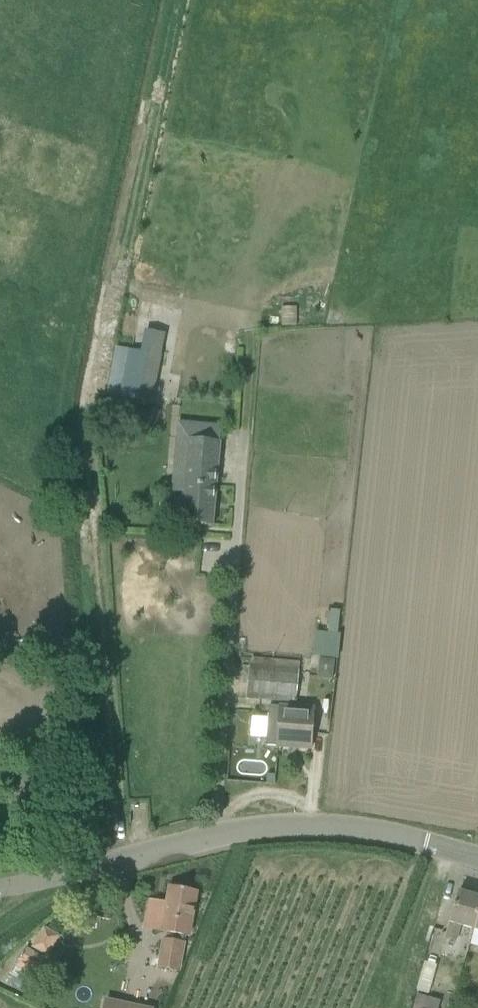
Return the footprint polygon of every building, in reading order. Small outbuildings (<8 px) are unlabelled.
[(116,348),(108,393),(144,399),(151,354),(116,348)] [(184,493),(182,524),(213,527),(221,442),(220,442),(221,430),(191,428),(189,440),(186,480),(176,479),(174,492),(184,493)] [(337,657),(342,610),(329,609),(327,631),(317,630),(314,655),(337,657)] [(319,658),(318,677),(335,678),(336,658),(319,658)] [(300,671),(283,669),(284,663),(254,660),(254,667),(250,666),(246,698),(296,703),(300,671)] [(280,708),(278,746),(312,749),(314,710),(280,708)] [(266,783),(275,783),(276,775),(267,774),(266,783)] [(189,936),(197,892),(171,888),(168,903),(162,902),(157,931),(167,932),(166,939),(163,938),(158,969),(182,972),(186,942),(184,942),(185,935),(189,936)] [(477,916),(477,897),(459,892),(446,939),(456,942),(461,926),(474,930),(477,916)] [(45,928),(30,948),(48,957),(60,937),(45,928)] [(17,967),(33,976),(35,978),(46,959),(27,948),(17,967)] [(417,994),(413,1007),(427,1007),(430,998),(417,994)]
